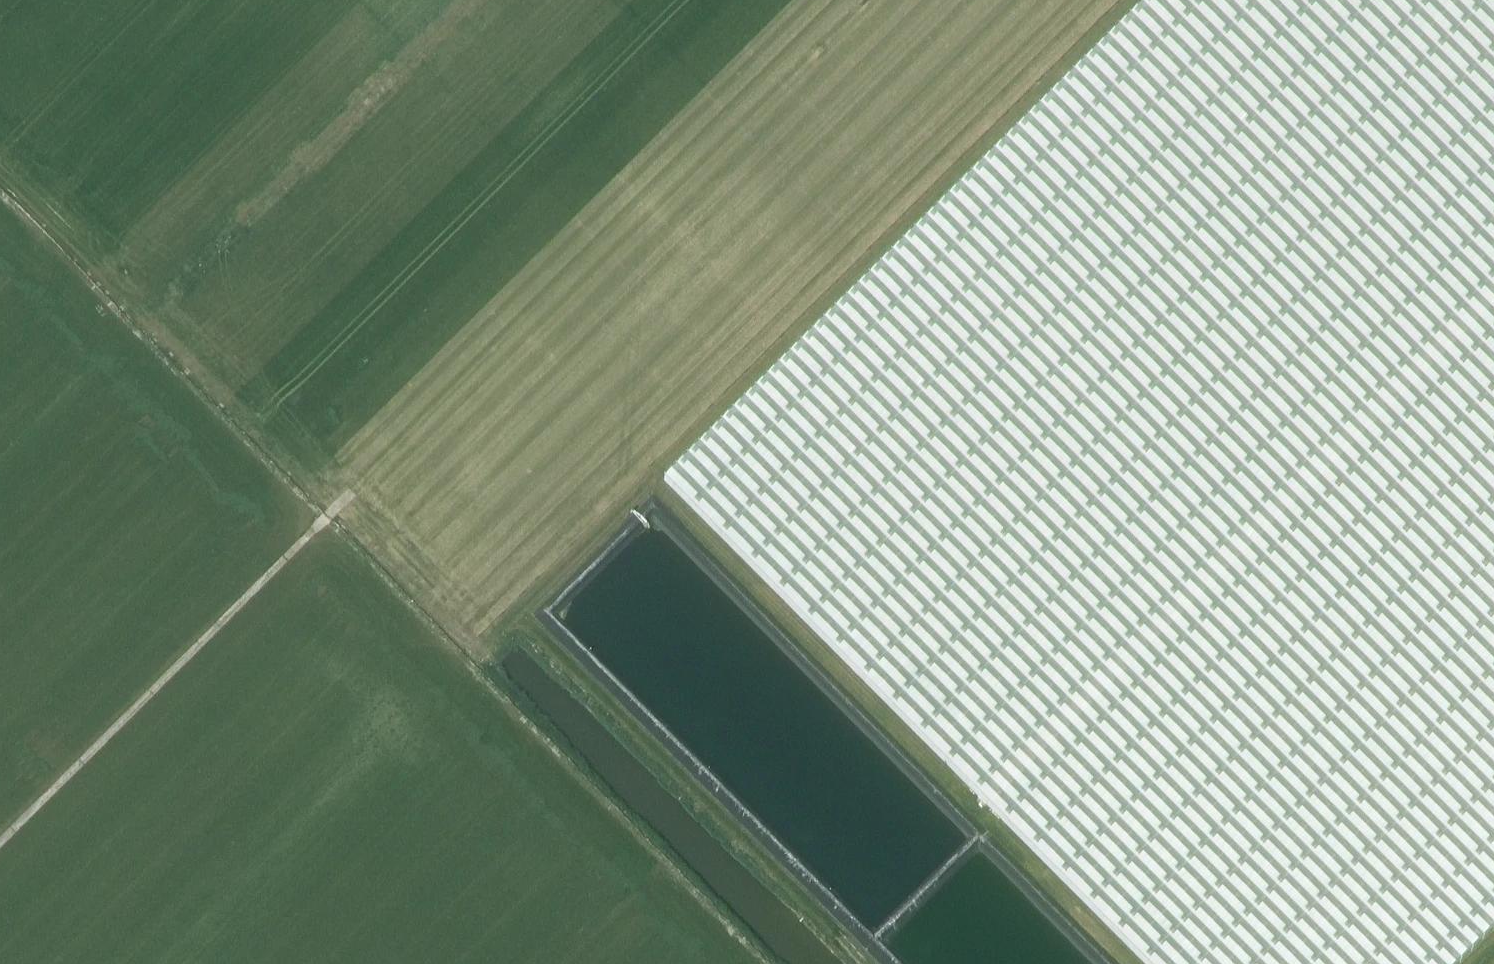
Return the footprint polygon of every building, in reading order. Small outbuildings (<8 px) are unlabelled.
[(664,480),(965,782),(1146,963),(1457,963),(1493,927),(1493,0),(1147,0),(1085,62),(869,276),(664,480)]
